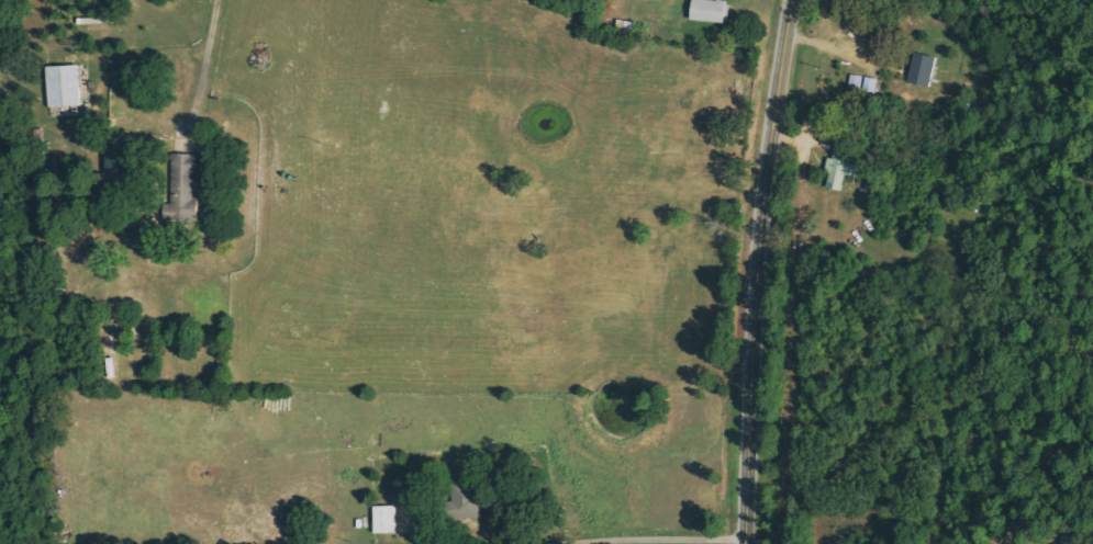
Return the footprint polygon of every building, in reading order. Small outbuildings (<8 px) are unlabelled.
[(711,0),(693,0),(690,19),(728,25),(731,3),(711,0)] [(931,87),(936,57),(914,53),(908,83),(931,87)] [(80,105),(78,66),(47,67),(48,107),(80,105)] [(108,137),(107,171),(126,173),(128,138),(108,137)] [(862,178),(865,155),(834,151),(833,158),(829,158),(825,188),(843,190),(844,176),(862,178)] [(196,154),(174,154),(174,219),(196,219),(196,154)] [(450,485),(451,517),(479,516),(478,484),(450,485)] [(395,533),(394,505),(374,506),(374,533),(395,533)]
